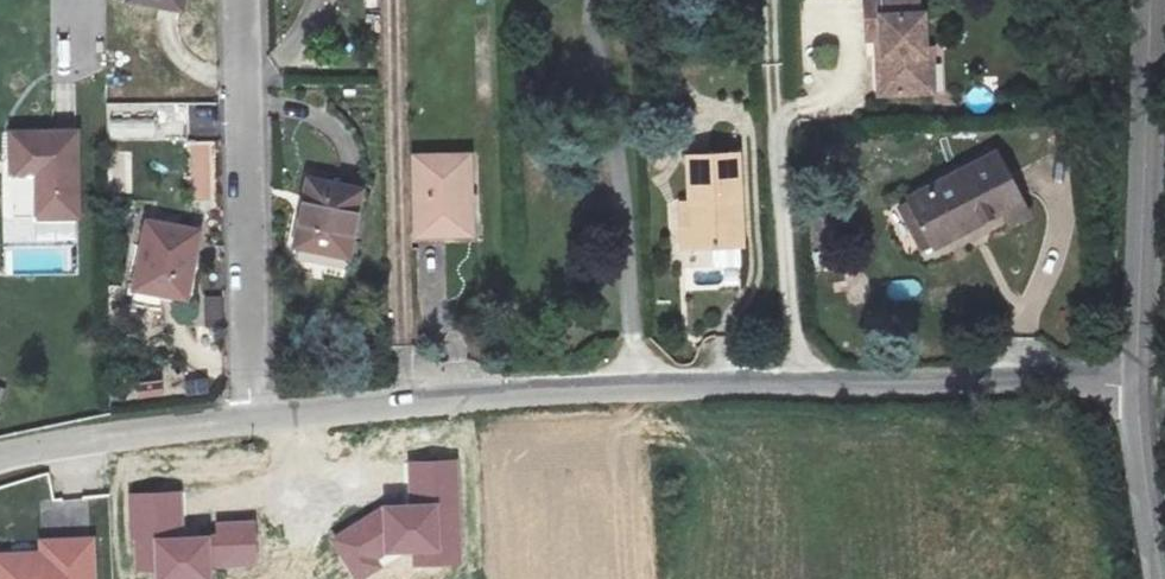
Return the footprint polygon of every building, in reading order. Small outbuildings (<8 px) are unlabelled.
[(124,6),(177,17),(180,0),(125,0),(124,6)] [(926,100),(925,92),(924,55),(919,56),(917,1),(863,4),(865,46),(875,46),(878,102),(926,100)] [(30,222),(80,221),(77,128),(6,130),(7,173),(30,173),(30,222)] [(905,207),(931,254),(994,219),(1004,236),(1029,220),(993,157),(905,207)] [(686,208),(688,260),(738,254),(734,159),(684,164),(686,208)] [(474,164),(411,166),(412,251),(475,250),(474,164)] [(356,196),(303,188),(291,246),(344,257),(356,196)] [(918,261),(931,254),(905,207),(892,215),(918,261)] [(688,260),(686,208),(674,211),(676,261),(688,260)] [(140,235),(130,299),(182,307),(192,243),(140,235)] [(162,380),(137,383),(138,399),(164,396),(162,380)] [(388,552),(412,551),(413,564),(459,562),(456,462),(410,464),(411,507),(384,507),(331,540),(355,578),(364,578),(382,568),(376,559),(388,552)] [(254,564),(253,522),(216,523),(216,538),(182,539),(180,495),(132,497),(135,572),(158,572),(158,578),(212,578),(211,565),(254,564)] [(0,556),(0,578),(98,578),(96,537),(41,539),(41,554),(0,556)]
